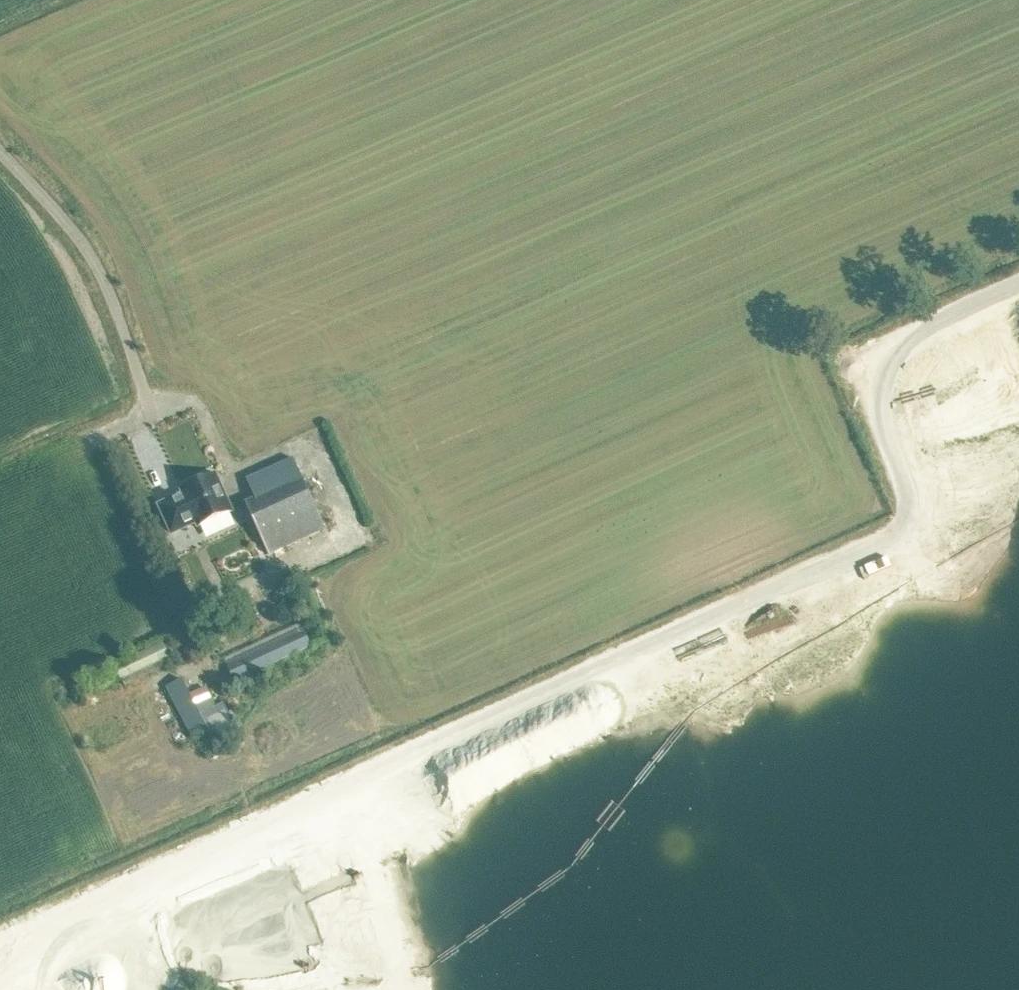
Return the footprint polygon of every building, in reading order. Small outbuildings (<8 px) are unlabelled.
[(269,554),(326,528),(294,459),(247,480),(256,498),(245,503),(269,554)] [(160,505),(173,533),(197,522),(199,526),(232,511),(216,475),(212,476),(211,474),(209,473),(199,477),(198,480),(199,482),(182,490),(184,494),(160,505)] [(235,681),(311,646),(306,635),(230,670),(235,681)] [(162,642),(115,665),(121,680),(169,657),(162,642)] [(223,703),(215,706),(207,689),(191,696),(183,679),(167,688),(193,740),(232,722),(223,703)]
